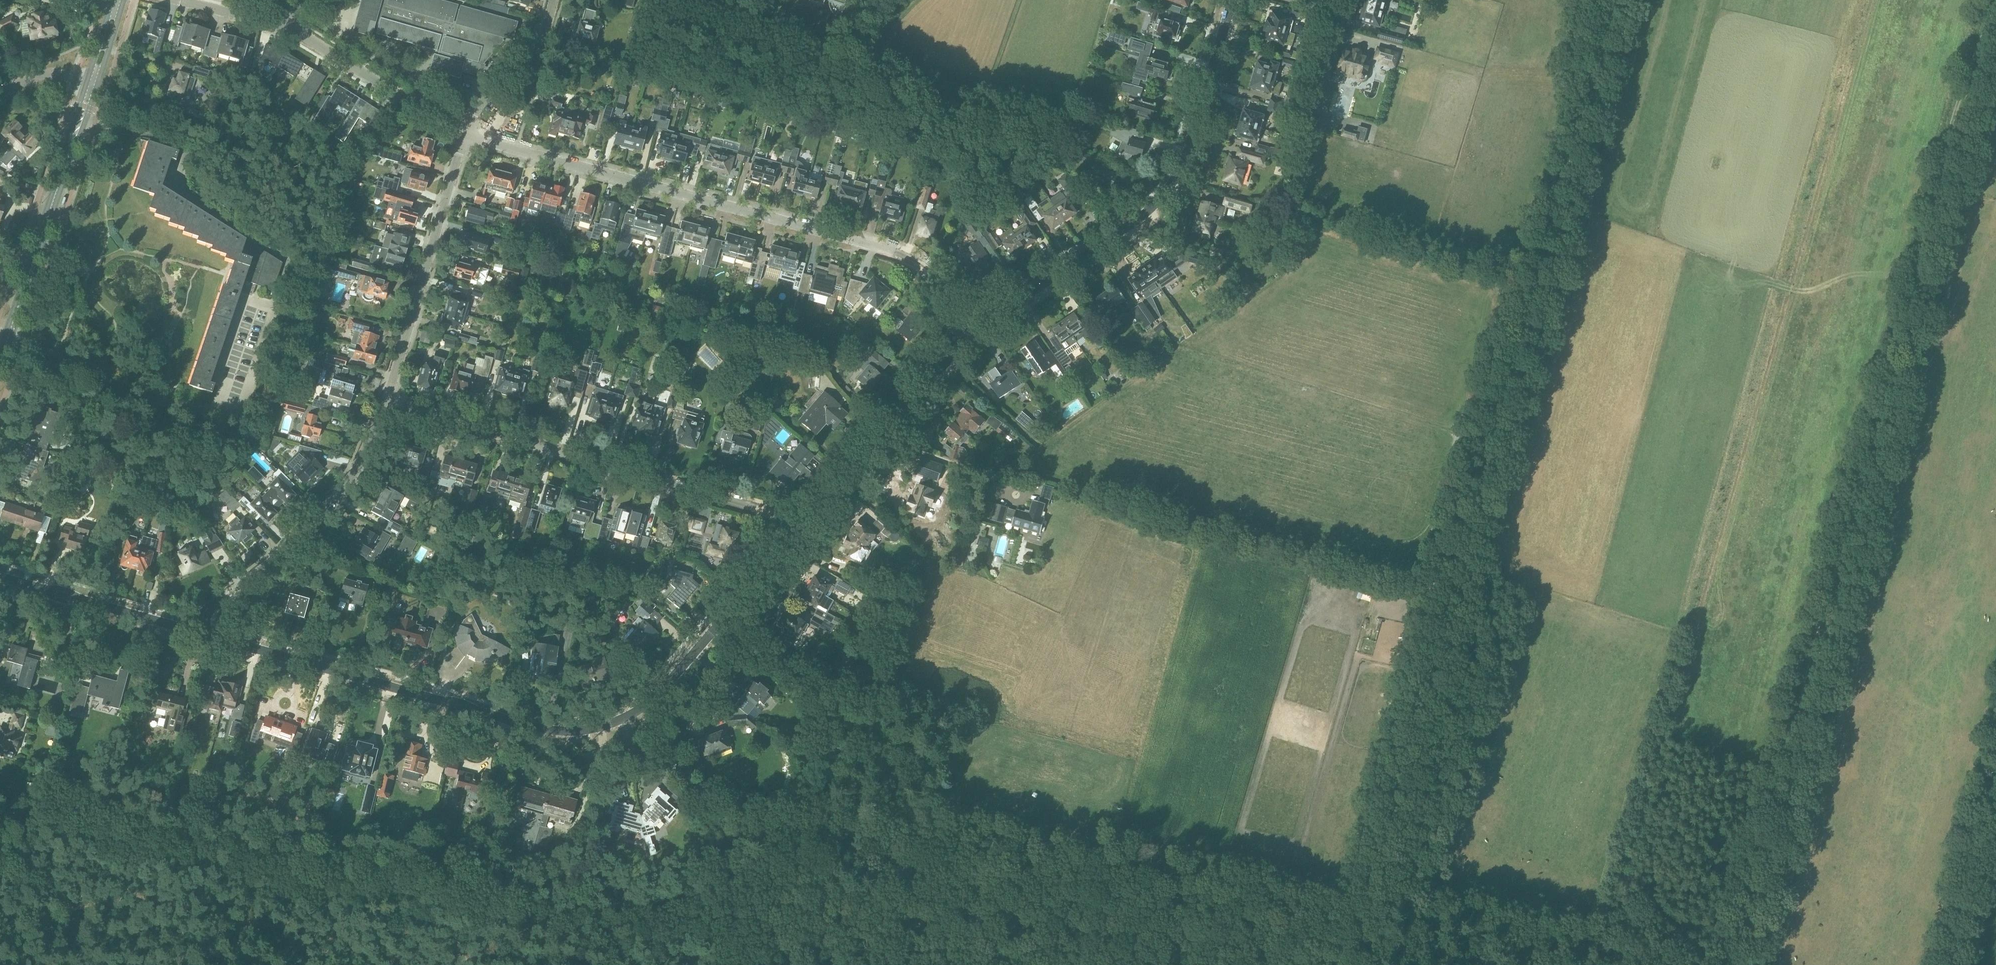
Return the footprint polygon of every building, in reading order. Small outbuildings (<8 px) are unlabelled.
[(430,70),(460,79),(462,72),(474,75),(479,69),(480,63),(484,64),(504,40),(503,40),(504,36),(512,38),(512,39),(517,22),(461,7),(460,10),(457,9),(458,6),(438,0),(363,0),(354,31),(370,35),(371,30),(377,32),(376,33),(436,51),(435,54),(434,54),(430,70)] [(1356,20),(1379,26),(1386,0),(1361,0),(1360,2),(1362,3),(1361,9),(1359,8),(1356,20)] [(1157,17),(1160,8),(1146,4),(1143,10),(1153,13),(1150,21),(1155,22),(1154,24),(1159,25),(1155,35),(1163,37),(1164,34),(1170,36),(1169,38),(1174,40),(1175,39),(1177,38),(1179,32),(1177,31),(1179,25),(1157,17)] [(585,8),(581,24),(580,24),(578,30),(577,29),(575,36),(576,37),(576,38),(593,42),(595,34),(597,28),(586,25),(587,22),(594,24),(594,22),(595,23),(597,19),(598,19),(598,17),(598,12),(585,8)] [(1291,16),(1301,19),(1301,17),(1303,12),(1293,9),(1291,16)] [(171,28),(171,29),(162,26),(166,14),(150,10),(149,16),(145,27),(144,33),(159,37),(153,54),(163,57),(171,28)] [(37,40),(47,38),(47,35),(55,34),(53,22),(49,23),(48,15),(42,16),(42,13),(34,14),(35,17),(29,18),(32,38),(37,37),(37,40)] [(1268,19),(1266,26),(1290,33),(1293,22),(1289,21),(1290,20),(1271,14),(1269,19),(1268,19)] [(1,21),(0,22),(0,31),(0,32),(16,24),(12,15),(1,21)] [(175,31),(171,46),(178,48),(179,43),(191,46),(197,26),(190,23),(189,25),(184,24),(181,33),(175,31)] [(205,28),(197,26),(191,46),(203,50),(202,55),(208,57),(213,42),(207,40),(209,31),(204,30),(205,28)] [(1266,32),(1263,39),(1282,44),(1292,47),(1295,35),(1290,33),(1266,26),(1264,32),(1266,32)] [(1403,45),(1406,35),(1394,32),(1380,28),(1377,38),(1403,45)] [(213,42),(208,57),(216,59),(218,54),(229,57),(235,37),(228,34),(227,36),(222,35),(220,44),(213,42)] [(243,39),(235,37),(229,57),(242,61),(240,66),(247,68),(252,53),(245,51),(248,42),(243,41),(243,39)] [(1169,64),(1149,58),(1153,44),(1131,37),(1128,50),(1140,54),(1133,78),(1134,78),(1132,84),(1139,86),(1141,80),(1146,82),(1148,75),(1166,80),(1166,79),(1171,80),(1173,72),(1169,71),(1170,66),(1168,66),(1169,64)] [(297,74),(303,64),(278,48),(265,44),(261,60),(259,59),(255,71),(262,75),(266,62),(273,64),(294,77),(296,75),(297,74)] [(1378,48),(1375,59),(1380,60),(1379,62),(1394,66),(1398,54),(1378,48)] [(1369,65),(1371,57),(1369,57),(1369,55),(1364,54),(1363,55),(1360,54),(1359,53),(1355,52),(1354,52),(1351,51),(1350,50),(1346,49),(1344,50),(1342,49),(1336,72),(1347,75),(1348,77),(1352,78),(1354,77),(1358,78),(1360,80),(1362,81),(1364,80),(1366,79),(1367,78),(1367,75),(1367,73),(1367,72),(1369,71),(1370,67),(1369,65)] [(1282,50),(1280,56),(1290,58),(1291,52),(1282,50)] [(1254,68),(1252,75),(1254,75),(1276,81),(1279,69),(1280,69),(1277,68),(1278,64),(1264,60),(1263,64),(1257,62),(1255,68),(1254,68)] [(1282,60),(1281,66),(1296,70),(1298,64),(1282,60)] [(307,107),(325,77),(303,64),(297,74),(296,75),(305,81),(304,83),(294,99),(294,100),(307,107)] [(210,71),(194,66),(191,73),(208,78),(210,71)] [(173,78),(169,90),(167,96),(187,103),(189,97),(195,79),(192,78),(192,76),(188,75),(188,74),(179,72),(177,79),(173,78)] [(605,89),(612,92),(617,76),(610,74),(605,89)] [(1252,81),(1250,88),(1271,94),(1271,93),(1273,94),(1279,95),(1282,83),(1276,81),(1254,75),(1252,75),(1251,81),(1252,81)] [(1120,92),(1129,95),(1126,104),(1132,106),(1130,113),(1154,121),(1158,107),(1139,101),(1143,89),(1123,83),(1120,92)] [(350,113),(359,98),(339,85),(331,98),(329,96),(313,122),(323,129),(338,105),(350,112),(350,113)] [(694,87),(692,95),(699,97),(701,89),(694,87)] [(619,95),(615,114),(622,116),(627,97),(619,95)] [(729,98),(718,95),(716,104),(727,107),(729,98)] [(662,105),(663,100),(664,98),(658,97),(655,109),(654,109),(652,120),(657,122),(662,105)] [(350,112),(341,126),(334,137),(343,142),(350,131),(358,118),(375,128),(384,113),(359,98),(350,113),(350,112)] [(564,135),(570,116),(562,114),(564,108),(561,107),(563,101),(553,99),(551,105),(557,107),(553,121),(554,121),(553,126),(551,125),(548,134),(556,136),(557,133),(564,135)] [(1269,105),(1279,109),(1281,103),(1271,100),(1269,105)] [(669,106),(662,105),(657,122),(665,123),(669,106)] [(1279,109),(1269,105),(1267,112),(1274,114),(1272,118),(1286,122),(1289,112),(1279,109)] [(1300,107),(1298,114),(1308,117),(1310,110),(1300,107)] [(196,117),(198,112),(198,111),(187,108),(185,115),(196,117)] [(1261,129),(1265,116),(1243,110),(1240,123),(1261,129)] [(799,124),(800,120),(802,112),(794,111),(791,122),(799,124)] [(570,116),(564,135),(579,139),(582,131),(580,131),(583,122),(594,125),(596,115),(590,114),(589,119),(578,116),(577,118),(570,116)] [(804,127),(812,121),(808,115),(800,120),(804,127)] [(823,117),(820,130),(827,132),(828,127),(834,128),(836,120),(823,117)] [(632,133),(633,128),(625,126),(626,123),(621,121),(615,144),(628,147),(628,143),(632,133)] [(30,136),(29,135),(26,139),(18,131),(21,128),(15,122),(3,135),(13,145),(21,137),(22,139),(24,138),(26,141),(30,137),(30,136)] [(1261,129),(1240,123),(1236,135),(1258,141),(1261,129)] [(836,124),(834,132),(841,134),(843,126),(836,124)] [(1121,156),(1129,160),(1132,155),(1142,158),(1142,157),(1144,157),(1146,151),(1144,151),(1146,145),(1137,142),(1138,139),(1141,140),(1143,132),(1115,124),(1111,134),(1124,140),(1117,154),(1119,155),(1121,156)] [(1369,128),(1359,125),(1358,130),(1357,132),(1353,131),(1343,128),(1341,136),(1357,141),(1365,144),(1369,128)] [(628,143),(628,147),(640,150),(646,128),(640,126),(639,130),(633,128),(632,133),(628,143)] [(659,155),(672,159),(678,138),(678,136),(661,132),(656,150),(660,151),(659,155)] [(695,157),(697,149),(700,139),(695,138),(679,134),(678,136),(678,138),(672,159),(684,162),(687,154),(695,157)] [(748,164),(751,153),(753,146),(755,137),(752,136),(749,135),(747,144),(742,162),(748,164)] [(10,149),(5,153),(10,158),(13,154),(21,161),(23,161),(34,150),(33,149),(38,144),(30,136),(30,137),(26,141),(24,138),(22,139),(21,137),(13,145),(14,145),(10,149)] [(412,146),(408,160),(429,166),(434,152),(431,151),(434,142),(424,139),(421,149),(412,146)] [(707,141),(700,139),(697,149),(704,151),(705,151),(708,152),(703,167),(716,171),(720,154),(722,147),(710,144),(710,146),(706,145),(707,141)] [(149,142),(133,189),(154,196),(150,209),(156,211),(165,214),(164,218),(170,220),(179,223),(178,227),(179,227),(178,227),(184,229),(193,232),(192,236),(198,238),(207,241),(206,245),(212,247),(221,250),(220,254),(226,256),(235,259),(234,262),(235,262),(226,286),(224,293),(221,292),(216,308),(219,309),(214,323),(211,322),(200,355),(203,356),(198,370),(195,369),(190,386),(213,394),(216,385),(211,383),(208,382),(243,280),(245,281),(256,284),(257,284),(257,285),(273,290),(283,263),(246,240),(245,242),(162,190),(163,187),(172,160),(176,161),(179,152),(149,142)] [(740,142),(738,150),(735,160),(742,162),(747,144),(740,142)] [(1267,156),(1270,148),(1258,144),(1256,152),(1267,156)] [(5,153),(10,149),(6,145),(2,150),(5,153)] [(377,156),(379,149),(369,146),(367,153),(377,156)] [(1268,154),(1279,156),(1280,154),(1281,154),(1282,150),(1270,147),(1268,154)] [(1231,158),(1224,180),(1242,186),(1250,158),(1265,162),(1267,156),(1240,148),(1237,157),(1239,157),(1238,160),(1231,158)] [(379,157),(400,163),(402,156),(381,150),(379,157)] [(348,159),(350,152),(343,151),(341,157),(348,159)] [(1092,165),(1095,158),(1079,152),(1077,159),(1092,165)] [(733,158),(720,154),(716,171),(728,174),(733,158)] [(760,183),(766,160),(753,156),(747,179),(760,183)] [(786,173),(790,158),(784,157),(780,172),(786,173)] [(790,158),(786,173),(796,176),(792,191),(804,194),(810,173),(810,171),(804,170),(804,169),(804,167),(804,166),(804,165),(803,165),(803,164),(802,163),(801,163),(800,162),(796,161),(797,160),(790,158)] [(766,160),(760,183),(772,186),(776,170),(778,163),(766,160)] [(828,164),(827,169),(823,183),(830,185),(834,171),(835,166),(828,164)] [(835,166),(834,171),(830,185),(840,188),(835,203),(848,206),(852,190),(846,188),(847,181),(842,180),(844,173),(840,172),(841,167),(835,166)] [(1111,188),(1117,177),(1097,167),(1094,174),(1098,176),(1096,181),(1111,188)] [(428,178),(418,175),(419,173),(405,169),(401,183),(408,185),(408,186),(424,191),(428,178)] [(498,190),(503,173),(491,170),(486,187),(498,190)] [(515,176),(503,173),(498,190),(511,194),(515,176)] [(810,173),(804,194),(817,198),(822,177),(818,175),(818,174),(813,173),(813,174),(810,173)] [(1061,192),(1051,199),(1052,201),(1051,202),(1055,206),(1065,221),(1076,213),(1066,199),(1070,196),(1072,199),(1080,194),(1066,175),(1059,180),(1066,191),(1062,193),(1063,194),(1062,194),(1061,192)] [(344,185),(354,188),(356,180),(346,177),(344,185)] [(382,189),(396,193),(400,179),(394,178),(394,180),(385,178),(383,183),(382,188),(382,189)] [(877,183),(874,197),(880,199),(878,208),(882,209),(880,215),(884,216),(884,218),(897,222),(901,223),(904,212),(900,212),(904,199),(891,196),(892,193),(890,190),(885,188),(886,182),(885,181),(884,181),(881,180),(880,180),(879,180),(878,180),(877,183)] [(855,181),(852,190),(848,206),(861,210),(865,193),(868,184),(855,181)] [(871,181),(867,195),(874,197),(877,183),(871,181)] [(523,206),(528,207),(527,209),(539,212),(540,210),(546,187),(533,184),(530,194),(527,194),(523,206)] [(928,205),(930,199),(933,187),(929,186),(929,187),(924,186),(917,208),(926,211),(927,208),(928,205)] [(546,188),(540,211),(554,214),(557,206),(559,207),(564,189),(555,187),(554,190),(546,188)] [(396,193),(382,189),(380,194),(379,198),(397,204),(392,220),(398,222),(398,220),(414,225),(418,212),(410,210),(414,199),(396,193)] [(487,197),(477,194),(475,203),(484,206),(487,197)] [(595,198),(593,197),(592,196),(589,195),(588,196),(586,195),(582,194),(578,207),(577,207),(575,214),(574,214),(573,217),(566,215),(562,227),(563,227),(562,230),(570,232),(573,222),(573,221),(579,223),(580,221),(590,224),(591,222),(595,208),(592,208),(595,198)] [(1031,197),(1025,201),(1038,221),(1043,218),(1044,217),(1053,229),(1065,221),(1055,206),(1051,202),(1049,198),(1039,205),(1038,206),(1037,206),(1031,197)] [(1224,206),(1223,209),(1203,203),(1199,216),(1198,216),(1222,223),(1227,207),(1250,214),(1252,205),(1226,197),(1224,206)] [(508,198),(504,212),(511,213),(515,200),(508,198)] [(511,213),(512,214),(510,221),(517,223),(522,202),(515,200),(511,213)] [(340,210),(347,208),(346,201),(338,204),(340,210)] [(620,206),(607,202),(600,226),(596,224),(592,238),(598,240),(603,229),(608,231),(612,231),(613,231),(615,223),(615,222),(616,217),(622,219),(623,213),(618,211),(620,206)] [(1024,224),(1013,232),(1024,249),(1036,241),(1028,229),(1029,228),(1030,228),(1036,223),(1025,207),(1018,212),(1017,214),(1017,215),(1022,221),(1024,224)] [(492,221),(493,215),(486,213),(487,213),(470,208),(466,221),(483,226),(486,227),(488,220),(492,221)] [(635,216),(633,224),(624,222),(615,255),(621,257),(632,239),(643,242),(644,235),(645,235),(650,214),(641,211),(641,210),(636,209),(635,216)] [(930,215),(925,213),(918,234),(932,239),(941,213),(931,210),(930,215)] [(500,211),(498,219),(509,221),(511,213),(504,212),(500,211)] [(972,235),(979,231),(980,230),(968,212),(960,217),(972,235)] [(562,227),(566,215),(558,213),(555,225),(562,227)] [(660,216),(650,214),(645,235),(658,239),(662,223),(663,223),(665,216),(661,215),(660,216)] [(1222,223),(1198,216),(1197,220),(1196,219),(1196,220),(1195,220),(1194,220),(1193,220),(1192,220),(1192,221),(1191,221),(1191,222),(1190,223),(1190,224),(1190,225),(1190,226),(1191,227),(1191,228),(1192,228),(1193,229),(1194,229),(1193,232),(1200,235),(1201,232),(1203,232),(1202,238),(1209,240),(1214,221),(1224,224),(1222,223)] [(690,247),(695,225),(686,223),(686,222),(681,220),(679,227),(680,227),(676,243),(690,247)] [(385,231),(387,224),(376,221),(373,228),(385,231)] [(695,225),(690,247),(703,250),(707,235),(708,236),(710,229),(706,227),(705,228),(695,225)] [(1010,228),(999,236),(1013,257),(1024,249),(1013,232),(1012,232),(1010,228)] [(994,232),(990,235),(985,229),(981,231),(995,251),(1003,245),(994,232)] [(387,233),(383,248),(405,255),(405,253),(406,253),(408,247),(407,246),(410,238),(394,234),(394,235),(387,233)] [(735,259),(741,238),(731,235),(732,234),(726,233),(724,240),(726,240),(722,256),(735,259)] [(478,237),(478,238),(462,234),(459,246),(460,246),(460,248),(467,249),(467,248),(474,250),(474,251),(481,253),(481,252),(485,253),(488,241),(484,240),(485,239),(478,237)] [(507,245),(509,238),(493,234),(491,240),(507,245)] [(663,255),(668,239),(662,237),(657,253),(663,255)] [(741,238),(735,259),(748,263),(752,247),(753,248),(755,240),(750,239),(750,240),(741,238)] [(674,240),(668,239),(663,255),(670,256),(674,240)] [(977,281),(989,273),(982,263),(989,258),(978,242),(970,247),(970,248),(961,254),(966,263),(961,266),(966,274),(970,272),(977,281)] [(786,250),(776,247),(776,246),(772,245),(770,252),(771,252),(767,268),(780,271),(786,250)] [(1212,257),(1221,259),(1222,259),(1224,250),(1212,247),(1209,256),(1212,257)] [(383,248),(378,265),(385,267),(387,263),(401,268),(402,264),(403,262),(404,262),(405,258),(404,256),(405,255),(383,248)] [(709,267),(713,251),(707,249),(703,266),(709,267)] [(798,291),(803,273),(804,269),(796,267),(798,259),(799,259),(801,253),(796,251),(796,253),(786,250),(780,271),(779,278),(794,282),(792,289),(798,291)] [(1179,259),(1187,261),(1206,266),(1208,258),(1181,250),(1179,259)] [(713,251),(709,267),(715,269),(719,252),(713,251)] [(1150,259),(1144,263),(1158,283),(1161,288),(1178,277),(1173,270),(1174,269),(1166,258),(1163,254),(1157,258),(1152,262),(1150,259)] [(319,271),(332,275),(334,267),(335,263),(336,261),(323,257),(319,271)] [(363,261),(361,268),(370,270),(372,264),(363,261)] [(470,280),(475,284),(478,285),(480,285),(482,284),(484,281),(487,270),(480,268),(457,262),(457,263),(452,261),(449,273),(453,274),(453,275),(470,280)] [(754,279),(758,263),(752,261),(746,284),(751,285),(753,279),(754,279)] [(758,263),(754,279),(760,281),(764,265),(758,263)] [(1134,275),(1128,279),(1138,294),(1142,290),(1147,298),(1148,297),(1149,299),(1148,301),(1147,300),(1140,305),(1152,323),(1160,318),(1154,311),(1158,308),(1151,294),(1161,288),(1158,283),(1144,263),(1137,268),(1138,270),(1134,272),(1133,274),(1134,275)] [(501,275),(513,277),(512,280),(516,281),(517,278),(518,279),(520,269),(503,265),(501,275)] [(829,265),(828,268),(816,265),(813,277),(803,275),(803,273),(798,291),(798,292),(799,291),(809,294),(808,295),(809,295),(810,292),(828,297),(825,307),(834,309),(837,296),(843,298),(848,283),(846,282),(846,281),(842,280),(844,269),(829,265)] [(529,268),(521,266),(517,281),(525,284),(529,268)] [(371,278),(363,276),(358,294),(363,295),(362,296),(363,297),(363,298),(364,299),(365,300),(366,300),(367,301),(369,301),(371,301),(372,300),(373,300),(373,299),(375,295),(385,298),(390,283),(371,278)] [(846,300),(842,305),(848,310),(849,311),(862,296),(876,308),(890,290),(873,276),(866,284),(863,287),(849,283),(845,299),(846,300)] [(545,283),(544,291),(556,294),(558,286),(545,283)] [(1097,298),(1096,299),(1106,314),(1119,305),(1123,311),(1129,307),(1125,301),(1116,286),(1105,293),(1097,298)] [(481,298),(483,292),(473,289),(472,295),(481,298)] [(313,291),(309,306),(323,310),(325,303),(325,302),(315,299),(317,292),(313,291)] [(452,292),(447,309),(464,314),(467,302),(465,301),(466,298),(461,296),(461,294),(453,291),(452,292)] [(630,308),(638,310),(640,301),(633,299),(630,308)] [(916,306),(911,302),(903,311),(908,316),(903,322),(898,318),(892,325),(897,328),(910,339),(930,316),(917,305),(916,305),(916,306)] [(584,305),(582,312),(597,316),(598,312),(604,314),(605,309),(584,305)] [(1138,306),(1132,310),(1140,322),(1145,329),(1150,325),(1151,324),(1138,306)] [(464,314),(447,309),(443,322),(452,324),(451,328),(457,330),(458,326),(460,327),(464,314)] [(1069,316),(1063,320),(1064,321),(1076,340),(1084,336),(1085,338),(1090,335),(1099,348),(1105,344),(1094,328),(1089,331),(1085,326),(1084,327),(1075,314),(1070,318),(1069,316)] [(351,343),(374,350),(378,337),(365,333),(365,331),(367,331),(369,325),(351,320),(349,329),(355,330),(351,343)] [(302,331),(312,333),(314,324),(304,321),(302,331)] [(1055,336),(1050,339),(1058,352),(1063,349),(1065,351),(1078,342),(1076,340),(1064,321),(1064,322),(1053,329),(1057,335),(1055,336)] [(1154,330),(1157,334),(1165,328),(1161,324),(1154,330)] [(419,343),(429,345),(432,334),(422,331),(419,343)] [(1161,335),(1166,342),(1170,339),(1165,332),(1161,335)] [(458,340),(475,345),(477,338),(460,333),(458,340)] [(445,340),(444,348),(454,349),(455,341),(445,340)] [(1035,341),(1022,351),(1028,359),(1023,362),(1029,371),(1034,367),(1039,376),(1051,368),(1062,383),(1069,378),(1070,377),(1069,376),(1065,371),(1064,369),(1063,367),(1055,355),(1053,356),(1050,351),(1045,355),(1035,341)] [(374,350),(351,343),(350,345),(349,344),(347,352),(349,352),(348,356),(373,363),(376,351),(374,350)] [(588,349),(585,359),(591,361),(594,351),(588,350),(588,349)] [(1058,352),(1055,355),(1063,367),(1072,361),(1065,351),(1063,349),(1058,352)] [(494,360),(502,362),(504,352),(497,350),(494,360)] [(543,354),(537,353),(536,352),(531,371),(538,372),(539,372),(542,362),(541,362),(543,354)] [(325,361),(324,362),(342,368),(343,365),(345,365),(347,358),(335,355),(335,356),(327,353),(325,361)] [(443,363),(444,357),(434,354),(433,361),(434,361),(432,367),(425,365),(419,386),(432,390),(440,362),(443,363)] [(879,376),(880,375),(878,374),(882,369),(888,363),(878,355),(870,363),(865,359),(849,378),(855,383),(857,380),(868,389),(876,380),(878,381),(881,378),(879,376)] [(462,373),(456,371),(451,390),(452,390),(454,393),(457,392),(458,392),(459,391),(468,394),(470,385),(472,386),(475,374),(473,373),(473,372),(480,374),(480,376),(487,378),(493,359),(486,357),(482,368),(475,366),(465,363),(462,373)] [(315,360),(313,366),(326,370),(324,376),(326,377),(323,386),(330,387),(330,388),(331,388),(352,394),(356,382),(344,378),(346,373),(347,374),(348,370),(342,368),(324,362),(315,360)] [(587,384),(595,386),(597,376),(598,376),(598,372),(600,372),(602,364),(596,363),(595,363),(592,363),(592,362),(589,373),(590,374),(587,384)] [(1070,365),(1064,369),(1065,371),(1069,376),(1074,372),(1070,365)] [(514,374),(507,371),(507,369),(499,367),(497,375),(499,376),(495,390),(509,394),(514,374)] [(996,368),(989,373),(990,375),(995,382),(991,385),(1000,399),(1011,391),(1021,384),(1011,371),(1002,377),(996,368)] [(516,369),(514,374),(509,394),(522,398),(530,371),(524,370),(524,371),(516,369)] [(557,404),(566,407),(571,391),(581,394),(587,373),(577,370),(573,381),(557,376),(557,378),(555,378),(553,383),(555,383),(552,394),(550,394),(548,399),(550,400),(550,401),(551,402),(549,406),(555,408),(557,404)] [(815,435),(825,423),(833,430),(846,414),(839,408),(840,407),(837,405),(843,398),(822,372),(816,371),(814,388),(817,391),(804,406),(808,410),(799,421),(815,435)] [(1104,380),(1108,378),(1103,371),(1099,373),(1104,380)] [(686,374),(683,385),(691,387),(694,376),(686,374)] [(630,397),(633,386),(630,385),(628,385),(626,384),(623,395),(630,397)] [(633,386),(630,397),(637,398),(640,388),(639,388),(634,386),(633,386)] [(312,406),(311,406),(324,410),(327,400),(332,402),(348,407),(353,394),(352,394),(331,388),(329,396),(328,395),(320,393),(318,400),(314,399),(312,406)] [(606,396),(606,397),(608,392),(598,389),(596,388),(587,416),(599,419),(606,396)] [(606,397),(606,396),(599,419),(604,421),(605,419),(612,421),(617,404),(620,405),(623,396),(608,392),(606,397)] [(684,421),(682,428),(680,427),(677,436),(679,436),(678,442),(685,444),(686,447),(691,448),(693,447),(695,447),(699,434),(701,435),(703,434),(704,432),(703,430),(700,429),(703,419),(704,416),(687,411),(682,410),(685,398),(679,396),(678,396),(672,418),(673,417),(684,421)] [(667,407),(674,409),(677,398),(669,397),(667,407)] [(770,411),(780,413),(783,400),(774,398),(770,411)] [(280,408),(282,409),(303,414),(300,424),(299,424),(298,425),(297,428),(297,430),(299,431),(301,432),(301,433),(302,433),(301,436),(309,438),(310,435),(318,437),(322,424),(317,423),(320,410),(284,400),(283,400),(282,403),(280,408)] [(643,433),(650,410),(652,404),(639,401),(631,427),(640,429),(639,432),(643,433)] [(964,433),(965,433),(963,431),(967,426),(974,432),(984,421),(979,417),(980,416),(973,409),(972,410),(966,405),(960,411),(962,412),(952,423),(964,433)] [(657,412),(650,410),(643,433),(645,433),(645,435),(650,436),(651,435),(656,437),(665,409),(658,407),(657,412)] [(53,439),(58,423),(61,415),(45,410),(42,418),(35,416),(28,438),(39,442),(37,448),(47,452),(50,440),(53,441),(54,439),(53,439)] [(766,414),(757,412),(752,430),(761,432),(766,414)] [(742,461),(744,454),(746,455),(750,441),(751,437),(751,436),(750,435),(748,434),(737,431),(736,434),(732,433),(733,430),(734,427),(719,423),(714,442),(718,443),(720,438),(723,439),(719,454),(742,461)] [(966,456),(967,452),(965,448),(960,447),(969,436),(965,433),(964,433),(952,423),(945,431),(952,438),(951,440),(955,443),(954,445),(953,445),(950,457),(951,458),(965,462),(970,463),(971,457),(966,456)] [(1002,425),(996,431),(1005,439),(1010,433),(1002,425)] [(770,472),(773,474),(769,480),(776,485),(780,480),(787,486),(813,456),(800,445),(785,462),(781,459),(770,472)] [(36,449),(26,446),(23,454),(28,455),(21,477),(27,479),(27,480),(29,480),(39,483),(48,453),(46,452),(47,452),(37,448),(36,449)] [(300,446),(298,452),(285,465),(290,471),(303,484),(313,474),(314,476),(322,468),(314,460),(317,451),(300,446)] [(421,469),(424,458),(426,451),(409,446),(404,463),(421,469)] [(454,481),(461,461),(445,457),(439,477),(438,480),(446,483),(447,479),(454,481)] [(922,459),(916,474),(924,477),(935,481),(938,482),(944,466),(922,459)] [(461,461),(454,481),(470,486),(476,466),(461,461)] [(75,469),(70,474),(73,477),(68,482),(75,489),(82,481),(88,476),(81,468),(78,472),(75,469)] [(277,479),(264,492),(278,506),(283,501),(286,504),(294,496),(286,487),(291,482),(278,470),(273,475),(277,479)] [(425,485),(429,473),(420,470),(416,482),(425,485)] [(493,494),(493,493),(500,495),(499,498),(507,501),(514,477),(499,473),(498,474),(493,472),(487,492),(493,494)] [(438,479),(429,477),(424,496),(433,499),(439,481),(438,480),(438,479)] [(514,477),(507,501),(520,504),(519,510),(521,511),(517,525),(525,528),(530,510),(524,508),(526,502),(524,501),(530,482),(514,477)] [(912,497),(908,508),(910,509),(909,511),(924,516),(928,504),(931,506),(936,494),(932,493),(933,491),(932,491),(935,481),(924,477),(920,487),(918,486),(914,498),(912,497)] [(538,508),(538,511),(531,509),(525,530),(535,533),(540,513),(544,514),(544,512),(552,515),(554,508),(557,509),(560,500),(557,499),(559,490),(546,486),(543,498),(541,497),(538,507),(538,508)] [(386,487),(377,504),(384,508),(389,500),(405,508),(409,500),(418,505),(423,497),(410,489),(405,497),(403,496),(386,487)] [(473,510),(478,491),(468,488),(463,507),(473,510)] [(238,503),(238,502),(232,496),(231,497),(225,490),(218,497),(232,513),(241,506),(238,503)] [(243,498),(238,502),(238,503),(241,506),(254,519),(259,514),(268,523),(276,514),(273,511),(278,506),(264,492),(251,505),(243,498)] [(492,499),(483,496),(478,514),(486,517),(492,499)] [(596,540),(600,527),(587,523),(590,512),(592,513),(596,501),(576,496),(573,508),(571,507),(566,524),(585,530),(583,537),(596,540)] [(377,504),(376,503),(371,512),(388,521),(384,529),(398,537),(402,528),(388,520),(397,505),(405,509),(405,508),(389,500),(384,508),(377,504)] [(995,503),(991,519),(1004,523),(1006,513),(1014,515),(1011,525),(1040,533),(1045,518),(1041,517),(1045,503),(1033,500),(1029,513),(1016,509),(1016,511),(1008,508),(1008,507),(995,503)] [(4,511),(1,519),(46,534),(51,519),(0,501),(0,509),(4,511)] [(600,527),(596,540),(604,542),(605,540),(611,541),(614,532),(624,535),(625,534),(624,534),(630,513),(616,509),(610,530),(600,527)] [(630,512),(630,513),(624,534),(625,534),(634,537),(632,546),(639,548),(638,553),(645,555),(650,538),(639,535),(645,516),(630,512)] [(895,529),(880,517),(872,525),(887,537),(895,529)] [(233,532),(227,537),(234,546),(241,540),(245,544),(253,537),(251,534),(255,530),(245,518),(240,522),(237,518),(228,525),(233,531),(233,532)] [(705,522),(692,518),(689,530),(694,532),(696,525),(703,527),(705,522)] [(118,519),(115,531),(122,532),(124,521),(118,519)] [(206,521),(196,526),(210,553),(224,546),(217,534),(213,535),(206,521)] [(666,545),(666,544),(671,545),(676,526),(660,522),(655,541),(660,542),(660,544),(661,545),(665,546),(666,545)] [(855,527),(849,534),(867,549),(872,552),(878,545),(871,539),(875,535),(859,522),(857,522),(854,525),(855,527)] [(77,525),(75,531),(69,530),(70,528),(63,526),(59,541),(67,543),(66,548),(83,553),(86,544),(87,545),(89,539),(87,539),(88,536),(89,536),(90,528),(77,525)] [(522,539),(522,538),(525,528),(517,525),(513,537),(522,539)] [(729,549),(729,547),(735,549),(737,543),(738,543),(739,543),(740,540),(739,539),(738,539),(740,533),(726,529),(727,528),(717,525),(711,545),(709,544),(707,553),(726,559),(729,549)] [(377,553),(378,553),(379,554),(389,537),(380,532),(376,537),(363,529),(357,538),(356,538),(352,545),(353,546),(349,552),(362,560),(365,559),(370,562),(373,561),(377,553)] [(142,540),(134,569),(141,571),(140,573),(146,575),(153,551),(156,552),(156,553),(163,554),(166,534),(159,533),(158,541),(151,541),(151,542),(142,540)] [(846,548),(843,554),(852,558),(852,560),(852,561),(856,563),(857,562),(858,561),(860,562),(860,561),(869,566),(874,558),(865,553),(867,549),(849,534),(843,546),(846,548)] [(137,538),(129,535),(126,546),(121,565),(134,569),(142,540),(137,538)] [(990,540),(982,537),(979,546),(988,548),(990,540)] [(407,538),(402,546),(406,548),(404,552),(405,552),(407,550),(411,553),(416,543),(407,538)] [(204,553),(199,555),(198,553),(196,548),(192,550),(191,550),(190,547),(178,553),(184,566),(180,568),(184,576),(209,564),(204,553)] [(678,609),(693,590),(698,585),(697,584),(691,579),(692,574),(674,570),(670,585),(675,589),(667,599),(672,603),(671,604),(673,606),(674,605),(678,609)] [(646,587),(652,589),(656,576),(649,574),(646,587)] [(811,581),(808,586),(828,598),(834,587),(815,576),(812,581),(811,581)] [(345,580),(341,593),(339,601),(362,608),(368,586),(363,585),(362,584),(362,583),(357,581),(357,583),(345,580)] [(846,596),(848,593),(852,586),(843,580),(837,591),(846,596)] [(806,593),(803,598),(812,602),(812,603),(817,605),(815,608),(817,609),(814,614),(824,620),(831,624),(846,632),(850,626),(834,617),(826,613),(833,601),(828,598),(808,586),(805,591),(806,593)] [(475,587),(468,588),(470,598),(478,597),(475,587)] [(892,604),(903,604),(902,589),(891,589),(892,604)] [(290,594),(285,613),(304,618),(309,599),(290,594)] [(590,596),(587,603),(596,606),(598,599),(590,596)] [(644,621),(653,610),(643,601),(642,602),(639,599),(634,605),(637,608),(634,611),(644,621)] [(53,623),(66,627),(70,615),(57,611),(53,623)] [(795,617),(793,617),(784,612),(776,626),(787,632),(784,638),(792,642),(795,637),(800,630),(804,632),(808,625),(795,617)] [(385,618),(380,638),(397,643),(398,638),(414,643),(413,644),(414,645),(426,648),(431,631),(412,626),(413,623),(411,622),(412,617),(405,615),(404,620),(400,619),(399,622),(385,618)] [(813,617),(809,622),(818,628),(822,622),(813,617)] [(481,636),(476,626),(475,625),(474,624),(473,624),(471,624),(470,625),(469,626),(463,621),(460,626),(457,625),(455,636),(457,647),(465,657),(467,654),(474,658),(474,660),(483,661),(484,664),(490,662),(496,660),(497,662),(503,656),(508,649),(481,636)] [(651,640),(657,633),(643,621),(635,630),(632,628),(622,639),(621,639),(637,653),(650,639),(651,640)] [(530,670),(528,678),(540,681),(542,673),(553,675),(554,666),(555,661),(557,661),(558,656),(556,656),(560,635),(545,632),(542,645),(534,643),(533,654),(541,655),(539,666),(534,665),(534,664),(532,671),(530,670)] [(603,647),(606,643),(598,635),(595,639),(603,647)] [(25,656),(27,647),(11,643),(6,660),(22,664),(17,684),(30,688),(38,659),(25,656)] [(781,658),(777,654),(773,659),(778,663),(781,658)] [(43,655),(41,666),(49,668),(52,657),(43,655)] [(605,665),(603,658),(591,662),(592,664),(577,669),(583,689),(595,686),(594,682),(613,677),(609,664),(605,665)] [(75,690),(70,711),(83,714),(86,700),(88,695),(92,696),(103,699),(102,705),(119,709),(121,703),(128,674),(129,671),(120,669),(117,682),(93,675),(88,693),(75,690)] [(766,692),(770,686),(762,679),(757,685),(751,680),(744,689),(747,692),(735,706),(747,715),(758,701),(765,707),(772,698),(766,692)] [(205,685),(200,708),(207,710),(207,708),(221,712),(222,707),(228,683),(220,681),(219,684),(216,683),(215,688),(205,685)] [(228,683),(222,707),(234,710),(231,718),(241,720),(245,705),(236,703),(241,686),(228,683)] [(151,709),(147,724),(163,729),(180,733),(188,705),(183,703),(184,700),(160,693),(156,708),(152,707),(151,709)] [(12,718),(9,728),(0,726),(0,756),(13,760),(16,749),(20,735),(12,733),(14,725),(20,727),(22,721),(24,715),(20,714),(14,712),(12,718)] [(55,723),(61,725),(63,718),(57,716),(55,723)] [(257,720),(254,729),(255,729),(260,731),(261,731),(279,737),(276,744),(288,748),(285,757),(292,760),(296,751),(301,737),(294,734),(295,731),(296,727),(280,721),(278,720),(278,721),(267,717),(265,722),(258,720),(257,720)] [(740,717),(728,717),(729,726),(740,725),(746,724),(753,729),(756,724),(746,717),(740,717)] [(58,739),(62,725),(51,722),(50,727),(47,726),(45,735),(58,739)] [(328,744),(323,742),(326,735),(320,733),(321,731),(315,729),(314,730),(313,730),(308,744),(306,750),(315,753),(314,757),(322,760),(328,744)] [(730,746),(724,731),(698,742),(704,756),(712,753),(714,757),(723,753),(722,750),(730,746)] [(404,770),(402,778),(418,782),(420,774),(423,774),(424,775),(426,769),(424,769),(426,759),(418,757),(421,744),(406,741),(403,754),(406,755),(403,770),(404,770)] [(342,765),(340,773),(350,776),(351,773),(362,776),(363,775),(368,776),(368,775),(370,775),(372,768),(370,767),(375,751),(369,750),(370,747),(364,745),(365,743),(359,742),(358,744),(357,743),(356,749),(347,747),(342,765)] [(337,753),(329,750),(324,763),(332,766),(337,753)] [(448,760),(444,774),(457,778),(454,793),(451,805),(458,807),(461,807),(464,796),(461,795),(463,789),(470,791),(470,792),(471,792),(470,798),(477,800),(479,793),(481,785),(488,787),(491,775),(483,773),(481,781),(474,780),(475,775),(457,771),(459,763),(448,760)] [(387,798),(393,776),(381,773),(376,796),(387,798)] [(26,782),(24,791),(37,794),(39,785),(26,782)] [(502,784),(500,795),(507,797),(510,786),(502,784)] [(517,838),(515,847),(522,849),(520,857),(521,858),(530,860),(531,857),(548,796),(522,788),(517,806),(516,811),(530,815),(531,815),(532,812),(536,813),(537,813),(535,820),(533,821),(527,841),(522,840),(521,839),(517,838)] [(652,845),(650,836),(655,834),(653,828),(654,828),(660,820),(661,820),(665,816),(664,815),(667,812),(673,817),(678,811),(666,801),(668,798),(658,789),(646,803),(651,807),(643,816),(653,854),(656,854),(653,844),(652,845)] [(244,801),(252,797),(248,790),(240,794),(244,801)] [(681,791),(676,796),(681,801),(686,795),(681,791)] [(548,796),(531,857),(537,859),(538,853),(544,855),(551,829),(544,827),(548,815),(555,817),(554,822),(569,826),(571,822),(577,801),(565,798),(565,801),(548,796)] [(365,799),(361,812),(370,814),(373,801),(365,799)] [(653,854),(643,816),(642,817),(631,813),(632,807),(612,801),(608,813),(614,815),(609,830),(618,833),(620,827),(639,833),(640,832),(642,839),(645,838),(647,846),(648,846),(651,855),(653,854)] [(312,823),(315,811),(308,809),(304,821),(312,823)]
